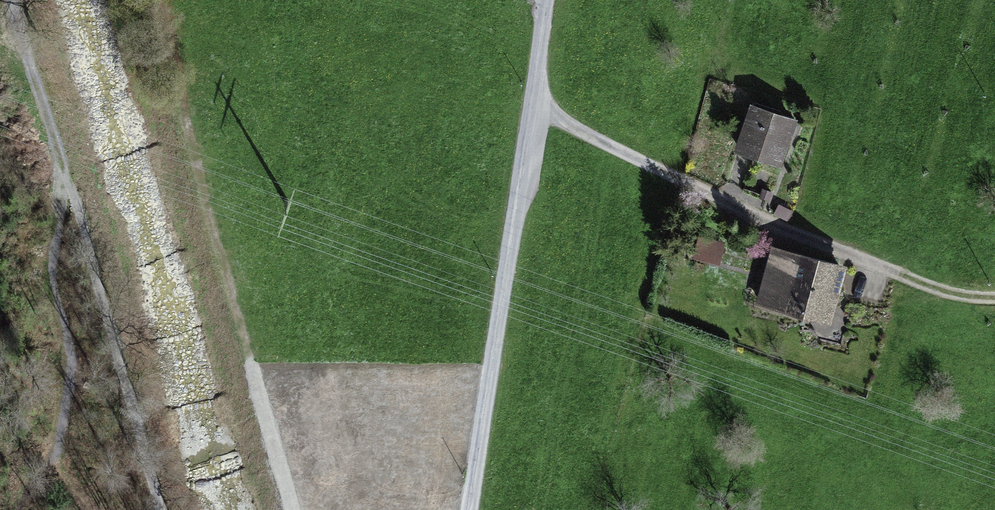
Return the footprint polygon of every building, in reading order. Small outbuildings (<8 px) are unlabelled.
[(793,127),(748,113),(735,158),(779,171),(793,127)] [(845,273),(768,254),(753,313),(831,332),(845,273)]
